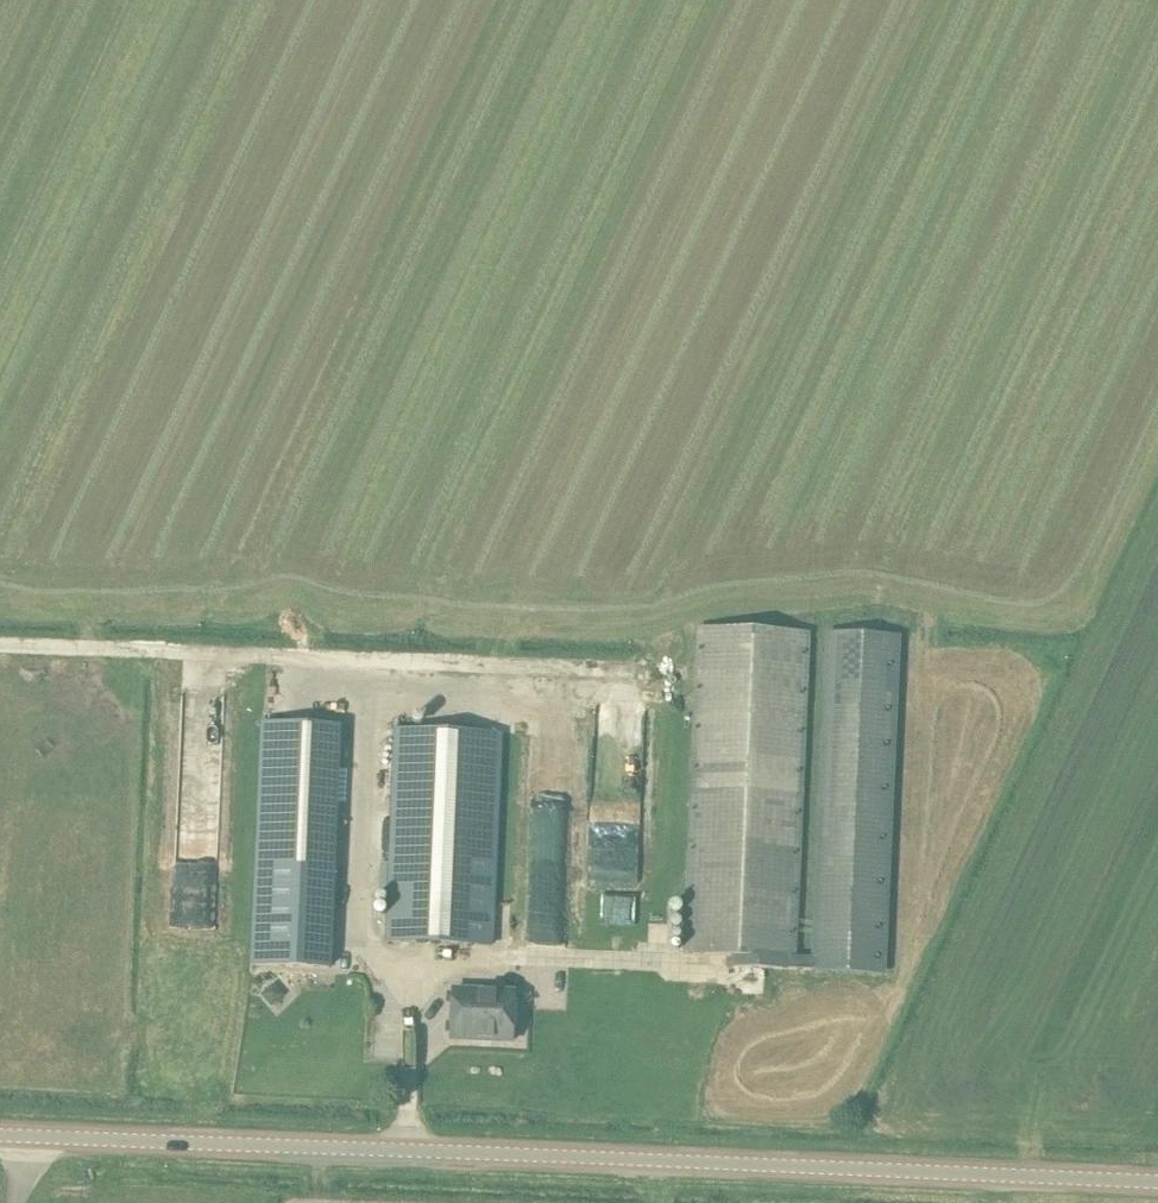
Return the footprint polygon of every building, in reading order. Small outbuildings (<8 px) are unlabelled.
[(807,635),(699,630),(685,953),(732,955),(731,966),(885,972),(897,639),(828,637),(812,959),(794,958),(807,635)] [(263,723),(253,939),(292,941),(292,925),(296,925),(297,914),(331,916),(340,727),(263,723)] [(500,733),(396,729),(387,940),(491,945),(500,733)] [(636,881),(640,755),(592,754),(588,879),(636,881)] [(329,968),(331,916),(297,914),(296,925),(292,925),(292,941),(253,939),(252,964),(329,968)] [(515,992),(453,990),(451,1038),(480,1039),(480,1037),(492,1038),(492,1040),(513,1041),(515,992)]
